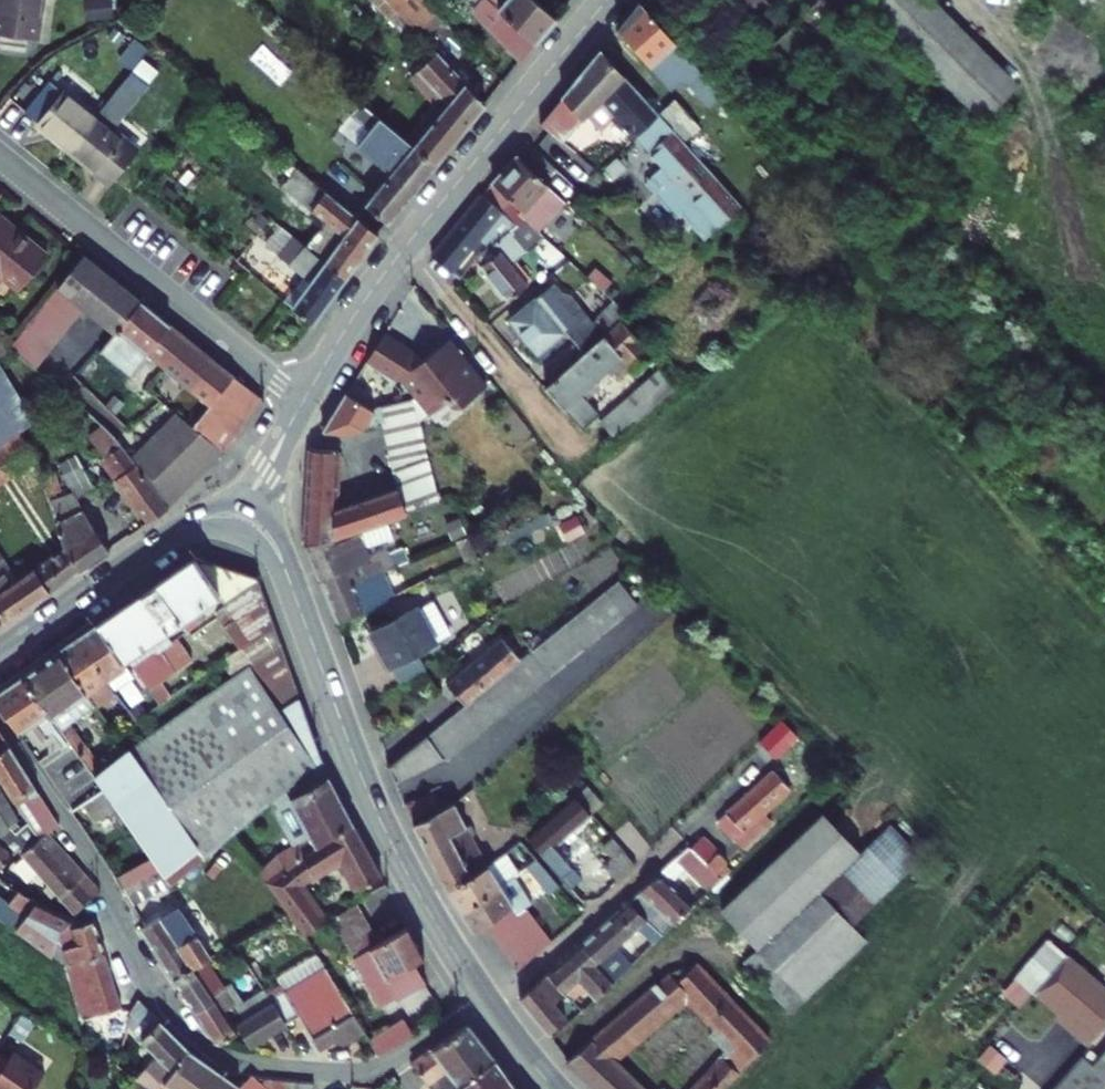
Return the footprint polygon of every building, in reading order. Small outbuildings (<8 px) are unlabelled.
[(49,0),(0,0),(0,58),(33,62),(36,42),(42,43),(49,0)] [(432,0),(396,0),(425,31),(444,13),(432,0)] [(450,11),(461,0),(440,0),(450,11)] [(544,0),(477,0),(475,3),(523,54),(558,12),(544,0)] [(623,19),(654,55),(666,44),(700,81),(711,71),(650,0),(638,0),(623,19)] [(772,47),(792,26),(767,0),(726,0),(772,47)] [(847,17),(832,0),(819,0),(794,24),(816,48),(847,17)] [(863,1),(909,47),(944,12),(932,0),(864,0),(863,1)] [(909,47),(983,122),(1018,86),(944,12),(909,47)] [(543,119),(566,136),(593,105),(607,122),(622,108),(639,128),(661,107),(604,43),(543,119)] [(435,159),(488,96),(439,45),(422,65),(452,98),(415,142),(435,159)] [(103,119),(74,155),(115,188),(145,154),(120,134),(155,90),(139,77),(103,119)] [(74,155),(103,119),(71,92),(67,97),(57,89),(34,116),(43,124),(40,127),(74,155)] [(679,92),(661,108),(674,122),(685,135),(702,120),(679,92)] [(401,158),(394,166),(367,201),(387,218),(435,159),(415,142),(367,103),(354,120),(367,131),(401,158)] [(639,128),(653,142),(674,122),(661,108),(661,107),(639,128)] [(674,122),(653,142),(724,224),(746,204),(685,135),(674,122)] [(401,158),(367,131),(361,138),(394,166),(401,158)] [(519,218),(527,210),(552,181),(517,151),(485,192),(519,218)] [(376,231),(329,191),(314,209),(343,232),(322,262),(343,277),(376,231)] [(485,192),(434,254),(456,271),(492,229),(499,236),(519,218),(485,192)] [(499,236),(496,239),(503,248),(484,266),(511,300),(531,284),(512,261),(536,240),(557,259),(569,248),(527,210),(519,218),(499,236)] [(9,282),(27,297),(54,264),(21,237),(18,242),(0,227),(0,293),(9,282)] [(322,262),(302,247),(288,264),(308,280),(289,306),(312,322),(343,277),(322,262)] [(104,272),(84,255),(57,288),(78,305),(104,272)] [(259,282),(285,295),(294,277),(268,265),(259,282)] [(141,302),(104,272),(78,305),(83,309),(114,334),(141,302)] [(604,326),(625,312),(601,277),(581,291),(604,326)] [(74,321),(83,309),(78,305),(57,288),(48,300),(74,321)] [(538,351),(568,328),(584,348),(601,333),(582,308),(574,313),(565,301),(556,308),(543,292),(512,317),(538,351)] [(64,332),(74,321),(48,300),(38,311),(64,332)] [(114,334),(100,351),(129,375),(147,354),(171,326),(141,302),(114,334)] [(55,344),(64,332),(38,311),(29,323),(55,344)] [(625,316),(604,336),(622,358),(639,377),(648,369),(651,373),(665,360),(625,316)] [(46,356),(55,344),(29,323),(19,334),(46,356)] [(171,326),(147,354),(158,363),(181,334),(171,326)] [(450,336),(424,356),(412,365),(408,360),(417,350),(389,327),(370,358),(392,381),(397,377),(421,409),(426,416),(447,400),(450,405),(461,407),(487,386),(450,336)] [(35,368),(46,356),(19,334),(10,346),(35,368)] [(261,399),(181,334),(158,363),(209,405),(192,426),(223,451),(261,399)] [(622,358),(604,336),(582,356),(601,377),(622,358)] [(424,356),(417,350),(408,360),(412,365),(424,356)] [(582,356),(548,388),(566,409),(601,377),(582,356)] [(19,431),(35,421),(0,365),(0,444),(19,431)] [(420,409),(421,409),(397,377),(392,381),(407,398),(407,409),(420,409)] [(651,394),(640,383),(622,399),(628,406),(640,419),(662,400),(654,391),(651,394)] [(377,413),(349,394),(325,433),(352,436),(365,433),(377,413)] [(385,399),(386,410),(407,409),(407,398),(385,399)] [(640,419),(628,406),(613,420),(624,432),(640,419)] [(386,410),(387,427),(391,494),(329,515),(337,453),(313,452),(309,452),(305,548),(309,547),(349,535),(409,516),(427,509),(424,462),(421,426),(420,409),(407,409),(386,410)] [(167,507),(223,451),(192,426),(176,413),(131,459),(167,507)] [(168,508),(167,507),(131,459),(121,445),(103,426),(88,438),(118,478),(115,480),(147,523),(168,508)] [(36,458),(19,431),(0,444),(0,483),(36,458)] [(79,571),(109,550),(76,499),(95,490),(77,456),(58,465),(73,493),(57,498),(56,493),(61,492),(53,472),(41,476),(65,549),(79,571)] [(571,541),(586,534),(577,516),(562,523),(571,541)] [(367,581),(349,535),(309,547),(327,598),(367,581)] [(79,571),(65,549),(12,585),(0,566),(0,615),(5,622),(79,571)] [(256,577),(195,557),(194,558),(219,595),(222,600),(256,577)] [(194,558),(102,621),(127,659),(149,691),(160,684),(193,661),(176,635),(187,627),(182,620),(219,595),(194,558)] [(261,593),(256,577),(222,600),(226,605),(230,611),(232,613),(261,593)] [(373,598),(367,581),(327,598),(337,627),(350,621),(367,612),(364,603),(373,598)] [(624,614),(637,604),(617,581),(605,591),(624,614)] [(612,624),(624,614),(605,591),(593,600),(612,624)] [(267,609),(261,593),(232,613),(235,619),(240,626),(267,609)] [(601,633),(612,624),(593,600),(581,610),(601,633)] [(370,633),(390,670),(436,644),(435,642),(449,634),(432,601),(417,609),(416,607),(370,633)] [(230,611),(226,605),(217,611),(217,618),(219,619),(230,611)] [(273,626),(267,609),(240,626),(245,634),(251,641),(273,626)] [(589,643),(601,633),(581,610),(569,620),(589,643)] [(235,619),(232,613),(230,611),(219,619),(224,627),(235,619)] [(240,626),(235,619),(224,627),(229,634),(240,626)] [(577,653),(589,643),(569,620),(558,629),(577,653)] [(102,621),(97,625),(122,662),(127,659),(102,621)] [(122,662),(97,625),(78,638),(112,689),(131,676),(122,662)] [(279,643),(273,626),(251,641),(239,649),(221,662),(231,677),(244,668),(279,643)] [(245,634),(240,626),(229,634),(234,642),(245,634)] [(565,663),(577,653),(558,629),(546,639),(565,663)] [(251,641),(245,634),(234,642),(239,649),(251,641)] [(112,689),(78,638),(58,652),(86,693),(95,705),(96,707),(115,694),(112,689)] [(502,639),(447,684),(464,705),(475,697),(486,687),(498,678),(510,668),(522,658),(531,651),(524,642),(513,651),(502,639)] [(553,672),(565,663),(546,639),(534,649),(553,672)] [(286,661),(279,643),(244,668),(254,684),(286,661)] [(541,682),(553,672),(534,649),(531,651),(522,658),(541,682)] [(86,693),(58,652),(21,677),(51,718),(87,766),(96,760),(69,723),(95,705),(86,693)] [(530,692),(541,682),(522,658),(510,668),(530,692)] [(292,679),(286,661),(254,684),(264,699),(292,679)] [(103,770),(95,776),(105,790),(127,821),(153,858),(159,867),(170,883),(196,862),(229,835),(321,760),(320,757),(305,744),(312,735),(305,714),(285,729),(274,713),(264,699),(254,684),(244,668),(231,677),(164,725),(103,770)] [(518,701),(530,692),(510,668),(498,678),(518,701)] [(18,734),(30,726),(39,738),(45,734),(68,766),(66,768),(82,790),(65,802),(72,812),(84,805),(105,790),(95,776),(87,766),(51,718),(21,677),(0,692),(0,708),(18,734)] [(506,711),(518,701),(498,678),(486,687),(506,711)] [(298,696),(292,679),(264,699),(274,713),(298,696)] [(160,684),(149,691),(159,706),(169,698),(160,684)] [(494,721),(506,711),(486,687),(475,697),(494,721)] [(305,714),(298,696),(274,713),(285,729),(305,714)] [(463,707),(482,730),(494,721),(475,697),(464,705),(463,707)] [(470,740),(482,730),(463,707),(451,716),(470,740)] [(459,750),(470,740),(451,716),(439,726),(459,750)] [(797,737),(782,721),(760,742),(775,758),(797,737)] [(439,726),(427,736),(446,760),(459,750),(439,726)] [(27,822),(39,838),(47,833),(59,825),(0,732),(0,779),(27,822)] [(389,767),(395,783),(444,760),(426,737),(389,767)] [(276,855),(258,873),(265,882),(352,825),(328,777),(321,760),(286,789),(292,796),(280,806),(276,811),(293,846),(276,855)] [(773,770),(716,824),(743,849),(772,822),(764,813),(790,789),(773,770)] [(587,786),(575,796),(591,815),(603,804),(587,786)] [(274,799),(280,806),(292,796),(286,789),(274,799)] [(19,850),(22,853),(39,838),(27,822),(15,832),(10,826),(18,819),(0,790),(0,868),(19,850)] [(105,790),(84,805),(96,822),(112,810),(122,824),(127,821),(105,790)] [(526,837),(582,901),(586,891),(570,872),(573,869),(554,847),(591,815),(575,796),(573,795),(526,837)] [(454,804),(413,824),(446,890),(486,867),(454,804)] [(722,915),(809,1006),(866,949),(818,898),(859,858),(821,818),(722,915)] [(358,889),(381,878),(352,825),(265,882),(305,935),(326,922),(298,884),(341,858),(358,889)] [(22,853),(21,854),(75,914),(101,891),(47,833),(39,838),(22,853)] [(229,835),(196,862),(205,873),(238,847),(229,835)] [(604,866),(616,881),(635,863),(612,837),(602,846),(612,858),(604,866)] [(703,838),(691,849),(716,874),(725,865),(728,862),(703,838)] [(689,847),(629,901),(662,935),(692,906),(668,884),(685,868),(708,890),(720,879),(716,874),(691,849),(689,847)] [(446,890),(459,911),(501,886),(514,878),(519,874),(505,854),(486,867),(446,890)] [(153,858),(117,878),(122,888),(159,867),(153,858)] [(528,868),(549,893),(559,885),(537,860),(528,868)] [(716,874),(720,879),(730,870),(725,865),(716,874)] [(159,867),(122,888),(133,906),(163,888),(170,883),(159,867)] [(459,911),(472,934),(485,925),(512,906),(517,913),(526,907),(530,904),(514,878),(501,886),(459,911)] [(133,906),(145,926),(161,917),(162,919),(177,910),(163,888),(133,906)] [(37,902),(19,891),(9,904),(25,917),(37,902)] [(662,935),(629,901),(580,944),(613,981),(630,965),(614,947),(637,928),(653,943),(662,935)] [(73,919),(37,902),(25,917),(15,930),(18,930),(52,955),(56,941),(57,932),(73,919)] [(9,904),(6,908),(0,915),(0,919),(15,930),(25,917),(9,904)] [(332,919),(379,1006),(424,981),(414,963),(424,958),(407,928),(379,944),(357,904),(332,919)] [(518,969),(552,940),(526,907),(517,913),(512,906),(485,925),(518,969)] [(145,926),(140,929),(174,978),(206,960),(211,957),(179,908),(177,910),(162,919),(161,917),(145,926)] [(52,955),(61,963),(67,961),(84,1019),(122,1008),(94,920),(77,925),(73,919),(57,932),(56,941),(52,955)] [(262,987),(273,980),(246,936),(235,943),(262,987)] [(580,944),(547,973),(564,993),(571,1000),(584,988),(594,999),(613,981),(580,944)] [(277,978),(285,991),(324,967),(316,954),(277,978)] [(206,960),(174,978),(196,1011),(216,999),(214,994),(223,989),(206,960)] [(333,981),(324,967),(285,991),(277,978),(273,980),(262,987),(264,990),(285,1024),(299,1015),(319,1048),(338,1036),(343,1044),(364,1031),(333,981)] [(773,1042),(698,968),(679,984),(672,977),(572,1063),(598,1088),(640,1088),(614,1062),(691,997),(737,1046),(699,1088),(731,1088),(773,1042)] [(564,993),(547,973),(531,987),(519,998),(548,1034),(565,1017),(554,1002),(564,993)] [(1050,974),(1018,1012),(1064,1050),(1060,1054),(1072,1064),(1104,1024),(1104,1021),(1050,974)] [(223,989),(233,1004),(245,1022),(237,1026),(241,1032),(250,1046),(285,1024),(264,990),(242,1003),(230,985),(223,989)] [(216,999),(196,1011),(216,1043),(220,1045),(238,1034),(234,1028),(223,1011),(233,1004),(223,989),(214,994),(216,999)] [(127,1025),(158,1055),(136,1078),(152,1088),(159,1088),(188,1049),(139,999),(131,1011),(127,1025)] [(403,1018),(368,1039),(378,1056),(413,1035),(403,1018)] [(468,1024),(411,1064),(428,1086),(431,1084),(448,1071),(460,1086),(495,1059),(468,1024)] [(240,1088),(188,1049),(159,1088),(239,1088),(240,1088)] [(8,1059),(0,1054),(0,1088),(33,1088),(44,1072),(14,1051),(8,1059)] [(495,1059),(460,1086),(457,1088),(516,1088),(495,1059)] [(435,1088),(457,1088),(460,1086),(448,1071),(431,1084),(435,1088)] [(1066,1073),(1051,1088),(1084,1088),(1066,1073)] [(239,1088),(268,1088),(262,1084),(254,1078),(250,1077),(240,1088),(239,1088)] [(264,1079),(262,1084),(268,1088),(313,1088),(314,1083),(264,1079)]
